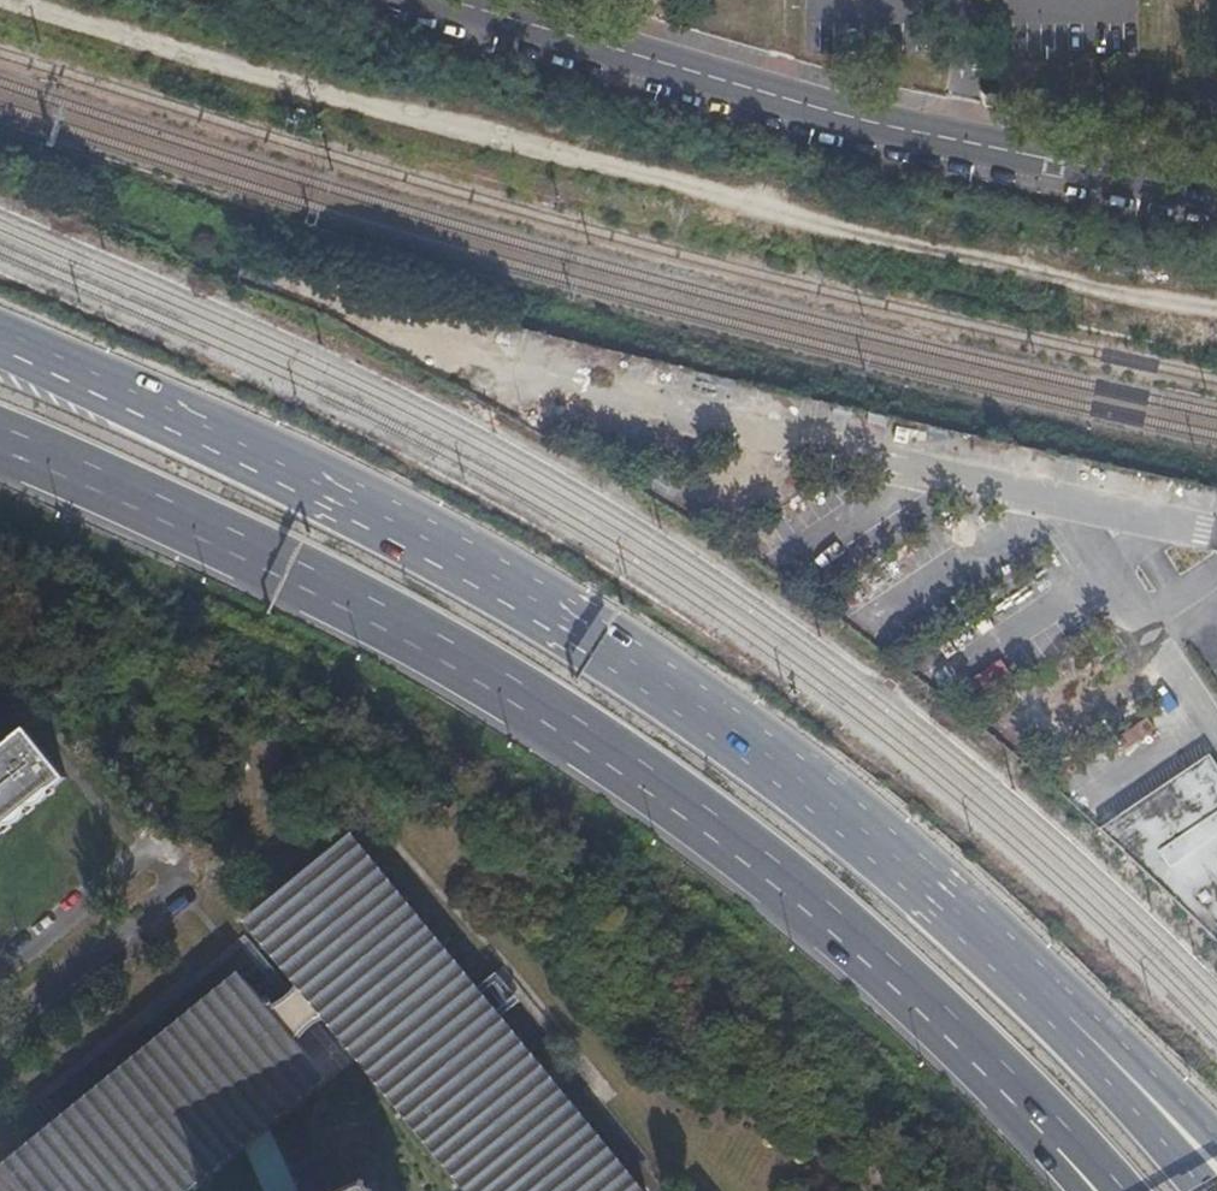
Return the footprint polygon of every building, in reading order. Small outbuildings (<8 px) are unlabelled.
[(49,787),(51,788),(66,777),(25,726),(9,739),(10,741),(0,749),(0,827),(49,787)] [(1104,835),(1117,848),(1135,866),(1165,895),(1200,929),(1216,945),(1216,762),(1216,760),(1104,835)] [(9,1190),(179,1190),(245,1136),(245,1143),(268,1190),(304,1190),(295,1173),(269,1124),(262,1122),(320,1075),(314,1064),(307,1053),(299,1042),(309,1028),(320,1019),(333,1012),(481,1190),(638,1190),(493,1013),(508,1000),(510,998),(486,971),(469,984),(350,839),(333,849),(315,861),(282,888),(268,901),(254,917),(303,976),(298,989),(284,1000),(269,1005),(261,997),(250,988),(239,980),(2,1175),(7,1188),(9,1190)] [(378,1187),(366,1183),(348,1190),(380,1190),(378,1187)]
